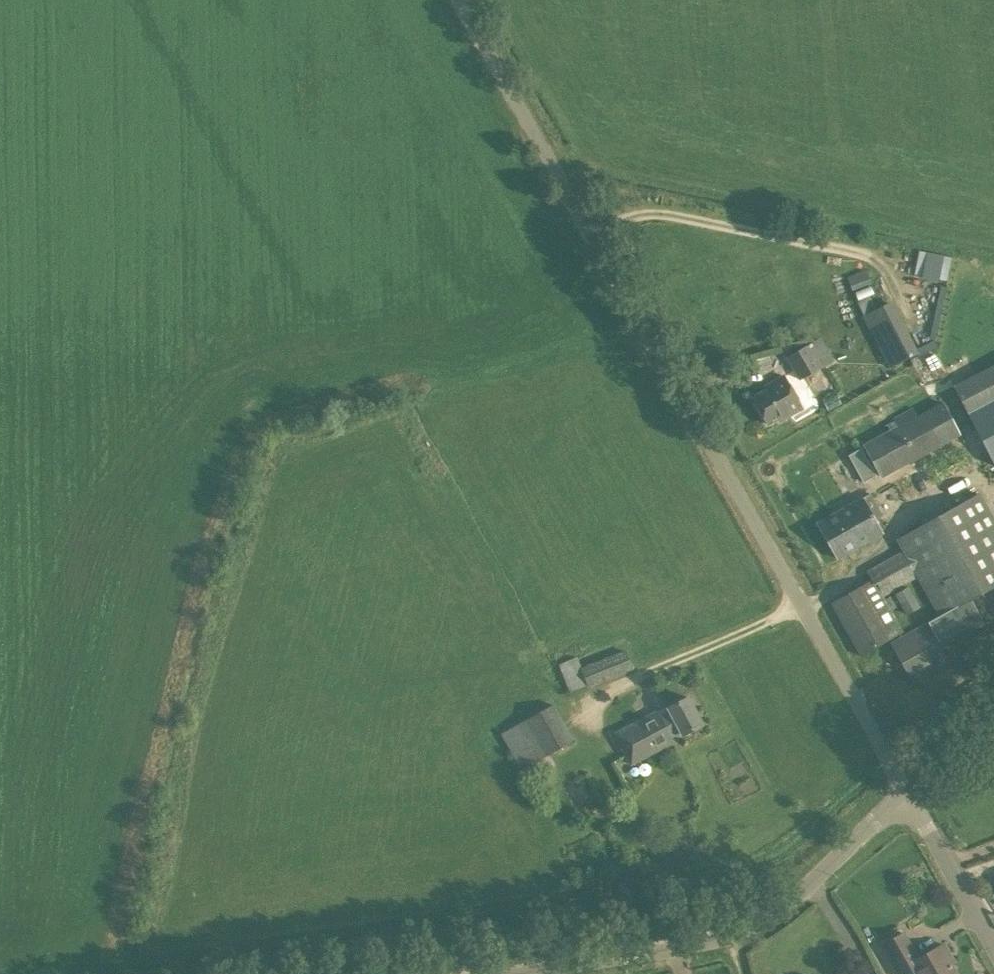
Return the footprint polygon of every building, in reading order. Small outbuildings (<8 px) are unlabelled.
[(914,274),(948,280),(953,255),(919,248),(914,274)] [(858,310),(879,306),(872,270),(852,274),(858,310)] [(892,301),(862,316),(889,368),(919,353),(892,301)] [(798,380),(820,367),(807,346),(786,358),(798,380)] [(953,386),(993,465),(993,364),(953,386)] [(778,422),(801,409),(782,376),(770,383),(772,386),(751,399),(766,425),(776,419),(778,422)] [(881,478),(960,435),(941,401),(862,444),(881,478)] [(848,453),(863,481),(876,473),(862,446),(848,453)] [(993,587),(993,518),(979,492),(896,539),(902,551),(867,570),(872,579),(830,604),(860,657),(903,632),(891,610),(896,607),(890,595),(885,599),(884,596),(918,578),(938,616),(928,622),(927,621),(890,641),(914,684),(958,658),(950,644),(985,624),(980,615),(971,600),(993,587)] [(835,558),(881,532),(874,521),(882,516),(870,494),(817,524),(835,558)] [(906,615),(921,607),(909,585),(894,593),(906,615)] [(633,669),(625,649),(580,667),(588,687),(633,669)] [(657,716),(669,739),(680,733),(681,735),(703,724),(689,697),(667,708),(668,710),(657,716)] [(669,739),(657,716),(655,711),(614,732),(632,765),(672,744),(669,739)] [(524,721),(501,734),(521,770),(544,757),(524,721)] [(918,973),(958,973),(952,964),(951,965),(946,956),(949,955),(943,943),(918,957),(904,933),(882,945),(898,973),(910,973),(916,971),(918,973)]
